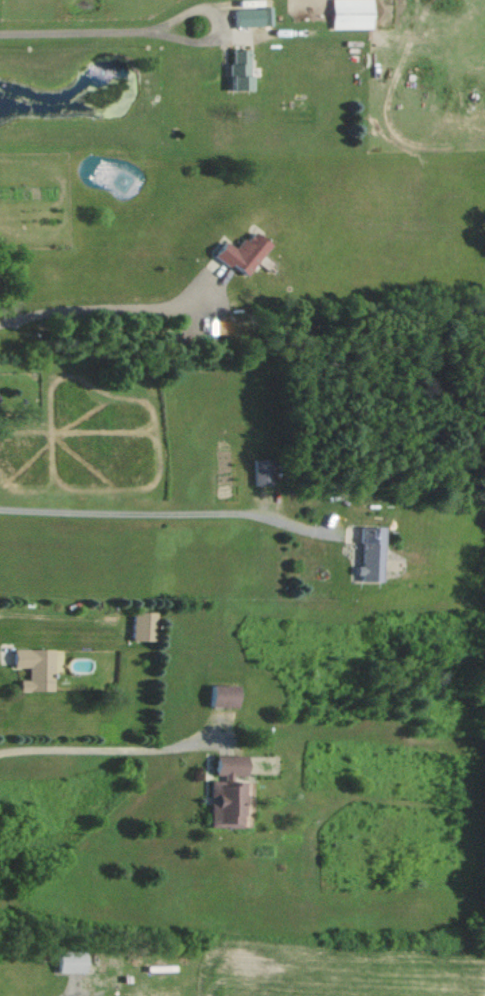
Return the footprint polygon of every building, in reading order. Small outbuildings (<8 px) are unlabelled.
[(323,28),(342,28),(342,4),(323,4),(323,28)] [(254,8),(227,8),(227,25),(254,25),(254,8)] [(221,89),(243,89),(243,48),(221,48),(221,89)] [(219,247),(211,240),(200,251),(225,276),(255,247),(238,229),(219,247)] [(260,263),(251,255),(245,262),(254,270),(260,263)] [(339,526),(339,581),(362,581),(362,526),(339,526)] [(117,642),(139,642),(139,611),(117,611),(117,642)] [(7,691),(40,691),(40,649),(1,649),(1,667),(16,667),(16,680),(7,680),(7,691)] [(225,707),(225,685),(196,685),(196,707),(225,707)] [(198,826),(234,827),(236,756),(200,755),(198,826)] [(73,950),(44,950),(44,972),(87,972),(87,955),(73,955),(73,950)]
